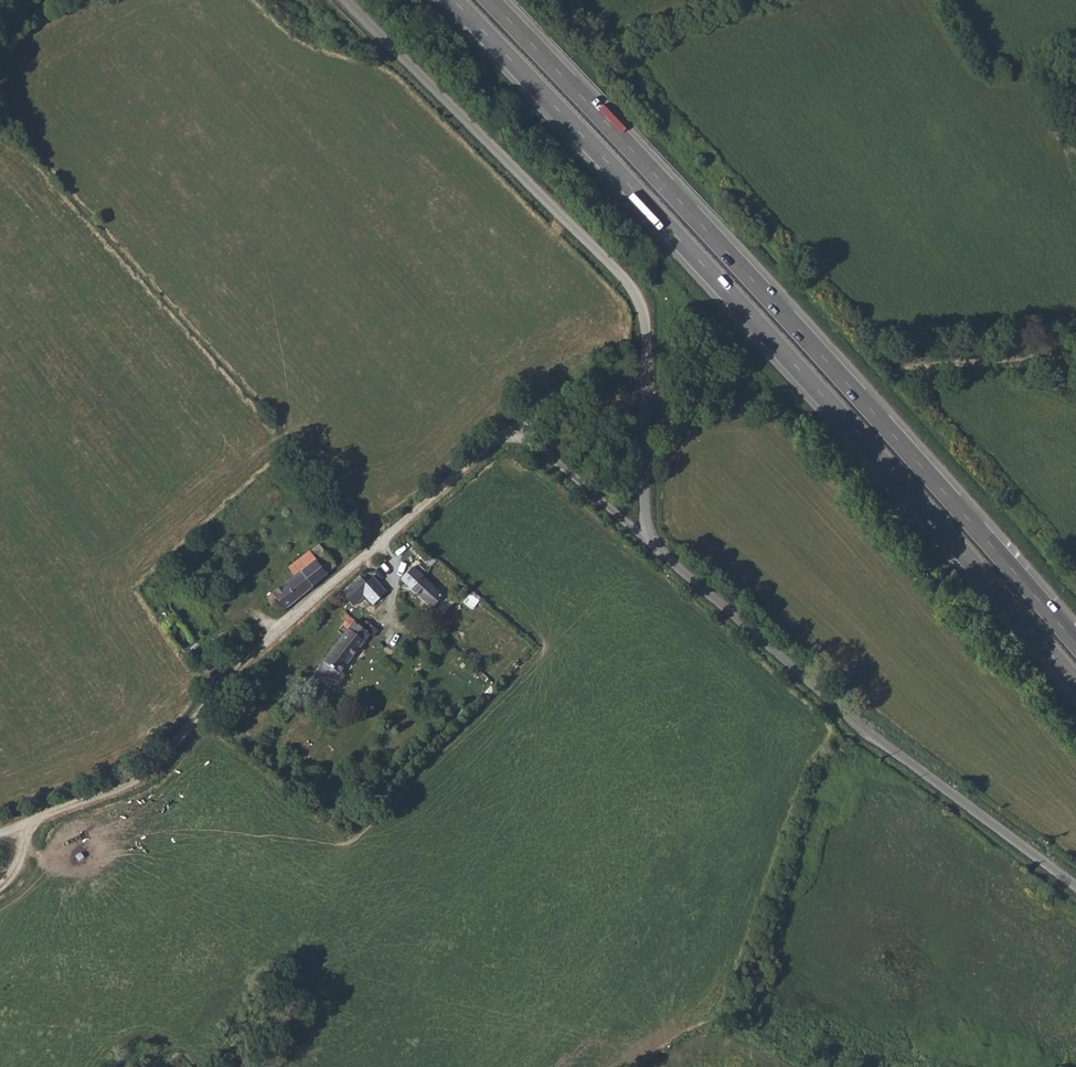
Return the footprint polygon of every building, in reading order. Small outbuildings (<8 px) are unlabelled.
[(271,605),(277,611),(327,570),(310,550),(303,556),(301,554),(279,572),(283,578),(256,599),(264,609),(271,605)] [(413,568),(400,580),(443,621),(455,606),(413,568)] [(340,593),(352,607),(371,591),(358,577),(340,593)] [(316,668),(329,680),(367,635),(344,616),(339,622),(343,626),(339,630),(343,634),(316,668)] [(370,616),(361,627),(373,638),(383,626),(370,616)]
